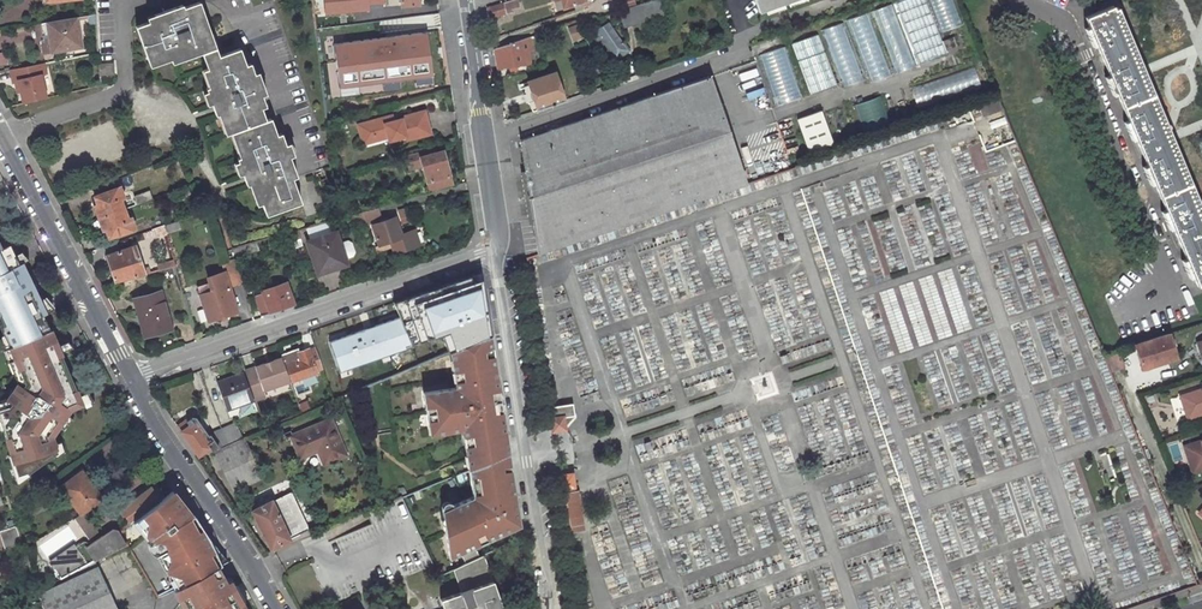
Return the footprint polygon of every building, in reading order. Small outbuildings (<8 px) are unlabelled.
[(384,8),(383,0),(310,0),(312,16),(384,8)] [(402,6),(401,0),(383,0),(384,8),(402,6)] [(761,13),(798,0),(757,0),(761,13)] [(964,25),(955,0),(902,0),(872,10),(894,73),(949,55),(941,33),(964,25)] [(202,16),(198,1),(182,7),(181,4),(153,14),(154,18),(133,25),(146,61),(166,54),(168,59),(169,63),(198,52),(204,69),(209,83),(204,85),(202,86),(204,91),(208,102),(212,115),(214,114),(219,112),(226,132),(231,130),(240,155),(235,157),(232,158),(234,161),(238,174),(243,186),(250,183),(257,204),(261,216),(296,204),(288,180),(285,172),(289,170),(285,158),(280,147),(279,142),(275,143),(273,137),(267,120),(263,122),(258,109),(255,101),(260,99),(259,97),(251,75),(249,71),(245,72),(243,65),(237,49),(217,56),(213,47),(208,49),(197,19),(202,16)] [(648,22),(661,18),(656,1),(619,12),(624,27),(647,20),(648,22)] [(488,18),(505,12),(502,2),(486,6),(488,18)] [(1115,5),(1087,16),(1091,28),(1088,30),(1094,47),(1098,45),(1112,78),(1108,80),(1116,99),(1120,97),(1132,126),(1128,127),(1135,144),(1139,143),(1151,172),(1147,173),(1154,190),(1158,189),(1170,217),(1166,219),(1171,233),(1176,232),(1187,261),(1183,262),(1190,279),(1194,278),(1198,286),(1201,285),(1201,217),(1115,5)] [(867,82),(889,77),(873,13),(850,19),(867,82)] [(197,19),(208,49),(213,47),(202,16),(197,19)] [(587,27),(602,21),(601,18),(592,16),(585,19),(587,27)] [(53,51),(80,45),(74,17),(47,22),(53,51)] [(573,22),(576,30),(582,27),(579,20),(573,22)] [(823,30),(845,87),(865,79),(843,23),(823,30)] [(608,62),(616,57),(626,52),(609,25),(592,36),(608,62)] [(426,30),(332,43),(338,88),(432,75),(426,30)] [(811,95),(837,87),(820,34),(794,42),(811,95)] [(495,68),(522,64),(520,40),(492,50),(495,68)] [(777,106),(802,98),(786,47),(760,55),(777,106)] [(147,66),(168,59),(166,54),(146,61),(147,66)] [(619,62),(616,57),(608,62),(611,67),(619,62)] [(18,82),(41,76),(47,75),(45,65),(11,71),(13,83),(18,82)] [(114,77),(113,65),(98,66),(99,78),(114,77)] [(204,69),(198,71),(204,85),(209,83),(204,69)] [(916,106),(984,90),(979,70),(911,86),(916,106)] [(563,100),(553,72),(526,82),(536,109),(563,100)] [(251,75),(259,97),(263,95),(255,73),(251,75)] [(47,98),(41,76),(18,82),(23,104),(47,98)] [(743,185),(708,77),(517,141),(536,255),(743,185)] [(199,92),(203,104),(208,102),(204,91),(199,92)] [(860,129),(888,124),(883,98),(855,103),(860,129)] [(978,106),(983,119),(1003,112),(997,100),(978,106)] [(399,118),(404,136),(406,140),(429,132),(423,111),(423,110),(399,117),(399,118)] [(214,114),(221,134),(226,132),(219,112),(214,114)] [(801,117),(806,151),(834,147),(828,112),(801,117)] [(390,115),(382,117),(384,123),(392,120),(390,115)] [(387,137),(384,123),(382,117),(357,125),(360,138),(362,145),(373,141),(387,137)] [(384,123),(387,137),(388,141),(404,136),(399,118),(392,120),(384,123)] [(240,155),(231,130),(226,132),(235,157),(240,155)] [(280,147),(285,158),(290,156),(285,145),(280,147)] [(428,149),(418,152),(420,158),(430,155),(428,149)] [(420,158),(421,166),(425,179),(448,173),(441,151),(430,155),(420,158)] [(421,166),(420,158),(418,152),(404,156),(408,170),(421,166)] [(229,163),(233,175),(238,174),(234,161),(229,163)] [(146,181),(143,173),(129,178),(131,186),(146,181)] [(429,192),(452,186),(448,173),(425,179),(429,192)] [(244,185),(252,206),(257,204),(250,183),(244,185)] [(423,194),(420,183),(403,188),(407,198),(423,194)] [(122,197),(119,187),(94,197),(97,204),(94,206),(98,218),(124,209),(120,197),(122,197)] [(152,199),(149,191),(134,196),(137,205),(152,199)] [(365,223),(380,219),(376,207),(361,211),(365,223)] [(108,237),(133,227),(130,219),(128,219),(124,209),(98,218),(103,231),(106,230),(108,237)] [(168,224),(165,216),(149,221),(152,230),(164,226),(168,224)] [(391,241),(399,237),(393,218),(383,221),(374,224),(380,244),(391,241)] [(167,234),(181,229),(178,221),(168,224),(164,226),(167,234)] [(306,228),(311,243),(333,234),(328,221),(306,228)] [(399,237),(391,241),(395,253),(417,245),(413,232),(399,237)] [(220,235),(224,249),(232,247),(228,233),(220,235)] [(337,233),(333,234),(311,243),(307,244),(316,272),(346,261),(337,233)] [(7,349),(8,348),(12,347),(49,331),(42,315),(44,314),(22,264),(18,265),(9,245),(2,249),(0,245),(0,332),(7,349)] [(247,245),(233,249),(235,258),(250,254),(247,245)] [(145,274),(136,247),(107,257),(115,282),(145,274)] [(165,268),(169,280),(178,277),(173,265),(165,268)] [(205,274),(208,283),(225,278),(224,272),(218,274),(218,271),(205,274)] [(490,339),(483,277),(415,299),(430,341),(444,337),(450,354),(485,341),(490,339)] [(236,312),(225,278),(208,283),(197,286),(208,321),(236,312)] [(263,293),(270,313),(292,306),(284,285),(263,292),(263,293)] [(169,328),(159,292),(134,299),(145,336),(169,328)] [(261,317),(270,313),(263,293),(254,296),(261,317)] [(412,345),(401,316),(330,342),(341,371),(412,345)] [(49,331),(12,347),(8,348),(23,384),(21,388),(16,385),(13,389),(15,392),(12,396),(8,397),(5,401),(10,404),(7,408),(0,411),(0,426),(2,432),(10,455),(17,476),(26,473),(27,474),(53,456),(57,453),(54,444),(52,437),(59,427),(66,415),(70,410),(77,407),(81,405),(78,397),(59,353),(56,346),(49,331)] [(1143,367),(1177,356),(1170,334),(1137,344),(1143,367)] [(501,405),(490,339),(485,341),(495,406),(501,405)] [(66,341),(56,346),(59,353),(71,348),(66,341)] [(429,405),(430,412),(431,419),(425,425),(427,434),(460,428),(464,427),(465,433),(461,434),(465,458),(437,471),(442,481),(465,470),(485,462),(492,459),(486,446),(506,438),(501,405),(495,406),(485,341),(450,354),(449,363),(454,363),(458,386),(453,387),(420,392),(421,401),(429,405)] [(279,355),(289,384),(315,374),(323,371),(315,347),(306,350),(296,353),(294,349),(279,355)] [(23,384),(8,348),(7,349),(2,351),(16,385),(21,388),(23,384)] [(1127,365),(1121,351),(1110,356),(1117,370),(1127,365)] [(280,359),(243,372),(252,397),(254,403),(265,399),(263,393),(289,384),(280,359)] [(449,363),(453,387),(458,386),(454,363),(449,363)] [(252,404),(243,375),(217,384),(226,413),(252,404)] [(1182,395),(1186,411),(1196,408),(1199,409),(1200,414),(1201,414),(1201,389),(1182,395)] [(87,393),(78,397),(81,405),(77,407),(78,410),(93,403),(87,393)] [(5,401),(0,403),(0,410),(7,408),(10,404),(5,401)] [(423,413),(430,412),(429,405),(421,401),(423,413)] [(573,417),(571,406),(548,410),(550,421),(549,421),(550,432),(552,432),(562,430),(561,420),(573,417)] [(1196,408),(1186,411),(1189,418),(1200,414),(1199,409),(1196,408)] [(62,429),(73,420),(66,415),(59,427),(62,429)] [(213,453),(242,441),(234,425),(212,434),(215,439),(215,443),(213,444),(209,438),(203,441),(194,426),(189,421),(186,424),(185,422),(176,428),(196,460),(209,452),(211,454),(213,453)] [(346,456),(331,421),(292,438),(301,459),(318,452),(325,466),(346,456)] [(492,459),(507,452),(506,438),(486,446),(492,459)] [(1185,446),(1191,466),(1201,463),(1201,440),(1185,446)] [(259,483),(242,441),(213,453),(231,495),(259,483)] [(60,442),(54,444),(57,453),(53,456),(55,459),(63,452),(60,442)] [(489,474),(510,471),(507,452),(492,459),(485,462),(489,474)] [(17,476),(10,455),(7,456),(17,486),(29,477),(27,474),(26,473),(17,476)] [(474,547),(519,526),(510,471),(489,474),(485,462),(465,470),(472,497),(451,506),(449,504),(445,502),(441,503),(440,506),(447,559),(459,553),(464,566),(478,560),(473,549),(474,547)] [(1193,472),(1201,469),(1201,463),(1191,466),(1193,472)] [(61,489),(77,513),(99,497),(82,474),(61,489)] [(571,477),(568,475),(559,477),(557,479),(559,488),(562,491),(568,531),(577,530),(577,524),(580,523),(576,494),(572,495),(571,489),(572,486),(571,477)] [(373,480),(365,483),(377,510),(384,507),(373,480)] [(148,487),(118,508),(128,522),(134,518),(158,500),(148,487)] [(148,547),(165,578),(173,579),(176,586),(218,564),(223,561),(215,551),(193,521),(191,517),(180,504),(170,491),(158,500),(134,518),(150,546),(148,547)] [(310,532),(292,495),(253,515),(271,551),(310,532)] [(2,549),(20,544),(15,528),(0,532),(0,542),(2,549)] [(118,529),(92,543),(100,557),(126,543),(118,529)] [(81,542),(74,547),(78,553),(84,548),(81,542)] [(74,547),(48,564),(58,579),(92,561),(84,548),(78,553),(74,547)] [(484,561),(482,557),(478,560),(464,566),(452,571),(460,593),(443,600),(446,608),(501,608),(484,561)] [(231,579),(227,581),(218,564),(176,586),(173,588),(184,608),(248,608),(231,579)] [(95,567),(36,595),(40,608),(114,608),(95,567)]
